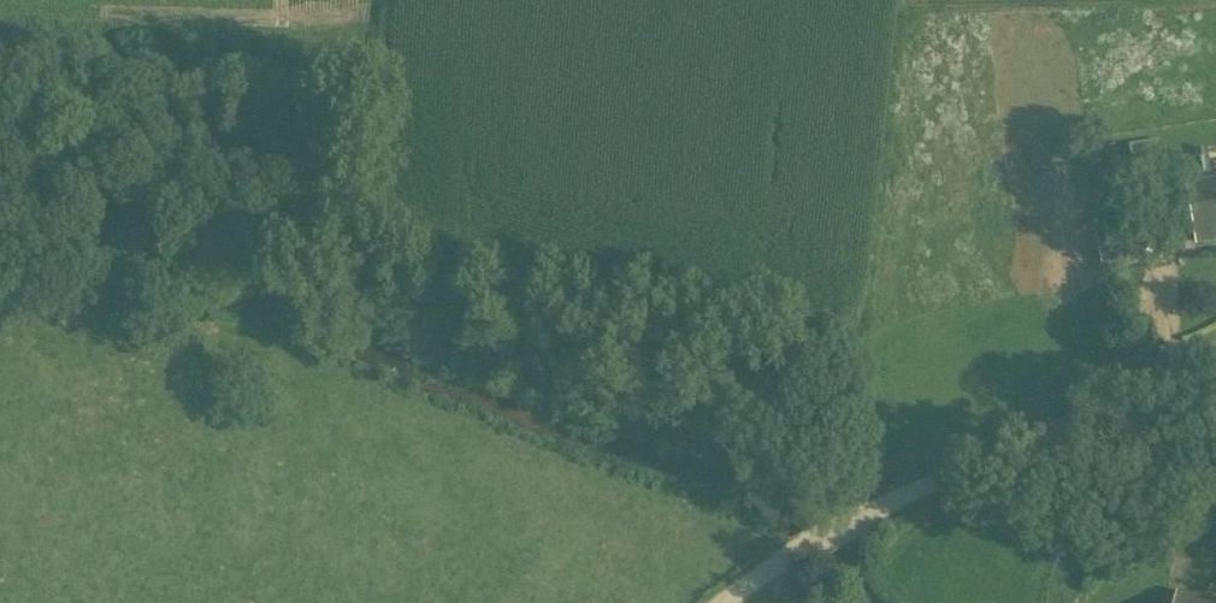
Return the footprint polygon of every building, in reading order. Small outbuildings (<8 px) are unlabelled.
[(1130,145),(1136,185),(1167,180),(1161,140),(1130,145)] [(1189,186),(1198,243),(1215,240),(1215,181),(1189,186)] [(1144,260),(1135,227),(1096,237),(1105,270),(1144,260)] [(1178,594),(1176,602),(1215,602),(1178,594)]
